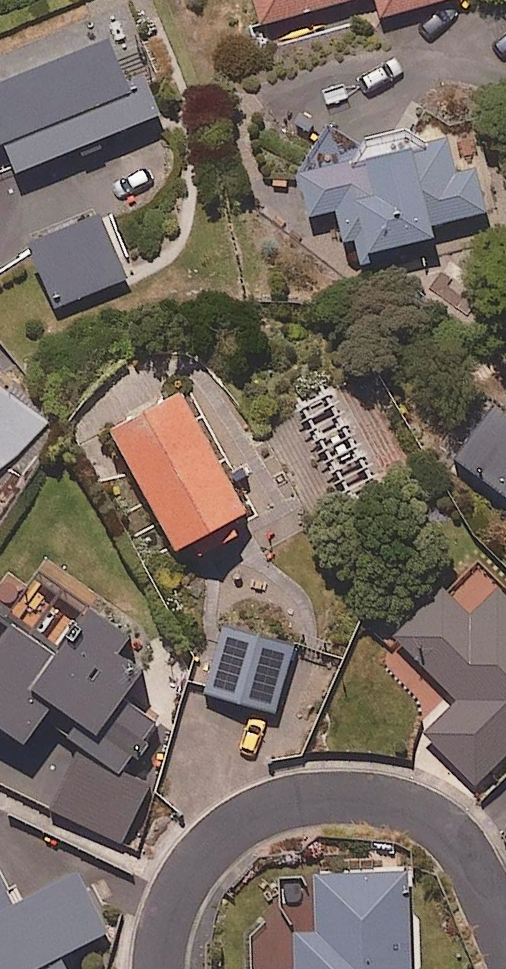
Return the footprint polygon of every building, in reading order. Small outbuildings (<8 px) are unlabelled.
[(263,25),(350,0),(256,0),(263,25)] [(382,20),(451,0),(376,0),(382,20)] [(111,46),(0,90),(0,145),(5,143),(18,174),(160,117),(145,79),(127,86),(111,46)] [(409,132),(361,141),(351,166),(299,177),(308,217),(342,210),(353,261),(439,241),(435,227),(488,215),(479,177),(478,170),(455,175),(448,144),(433,147),(409,132)] [(127,279),(101,220),(31,251),(56,310),(127,279)] [(4,470),(20,456),(35,441),(48,424),(0,391),(0,472),(4,470)] [(179,555),(195,546),(203,562),(248,537),(240,521),(248,517),(182,396),(113,434),(179,555)] [(495,410),(457,463),(505,498),(505,418),(495,410)] [(444,591),(397,636),(461,702),(427,734),(476,785),(505,757),(505,595),(501,591),(472,619),(444,591)] [(92,612),(60,658),(16,627),(0,651),(0,731),(25,749),(54,708),(81,727),(72,739),(122,773),(157,723),(127,702),(145,677),(118,659),(132,640),(92,612)] [(294,646),(227,627),(207,696),(275,715),(294,646)] [(316,877),(318,938),(297,938),(298,968),(411,968),(409,875),(316,877)] [(0,883),(0,968),(65,968),(60,959),(108,934),(78,876),(13,909),(0,883)]
